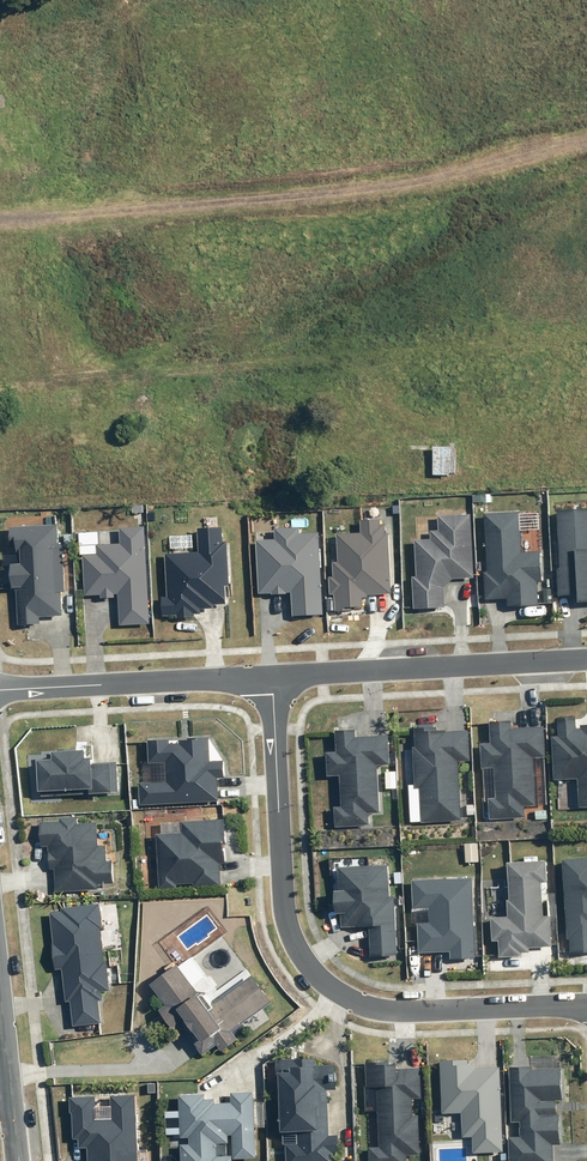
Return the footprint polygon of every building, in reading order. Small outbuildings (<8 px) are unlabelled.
[(436,446),(435,475),(458,475),(458,443),(452,443),(452,446),(436,446)] [(557,508),(561,599),(581,598),(581,607),(586,606),(586,507),(557,508)] [(520,514),(489,516),(492,574),(488,575),(489,598),(519,596),(520,604),(538,603),(537,581),(542,581),(541,554),(522,555),(520,514)] [(455,579),(476,578),(473,515),(440,516),(440,531),(432,531),(432,540),(417,541),(418,577),(414,578),(415,610),(447,608),(446,589),(455,579)] [(370,596),(394,595),(390,534),(387,534),(387,525),(382,526),(382,520),(362,521),(363,534),(339,535),(340,563),(334,563),(335,578),(331,578),(332,596),(336,596),(337,612),(353,611),(353,608),(365,608),(365,598),(370,598),(370,596)] [(66,620),(61,524),(13,526),(18,629),(44,628),(44,621),(66,620)] [(121,626),(152,625),(147,527),(121,528),(122,544),(98,545),(99,555),(84,556),(86,597),(102,596),(103,599),(116,598),(116,595),(120,595),(121,626)] [(294,617),(325,616),(321,533),(301,534),(301,528),(276,529),(277,540),(258,541),(261,595),(293,594),(294,617)] [(232,587),(229,542),(201,543),(202,553),(167,555),(169,598),(164,598),(164,617),(178,616),(178,619),(196,618),(196,615),(203,615),(203,610),(216,610),(216,605),(228,605),(227,587),(232,587)] [(580,807),(586,807),(586,725),(583,725),(583,728),(578,729),(578,719),(560,719),(561,737),(554,737),(556,780),(579,779),(580,807)] [(527,806),(538,806),(536,759),(547,758),(546,728),(513,729),(513,721),(492,722),(493,743),(482,743),(483,769),(496,769),(497,798),(491,798),(492,819),(527,818),(527,806)] [(423,823),(465,821),(462,762),(472,762),(470,731),(439,733),(439,725),(417,726),(418,748),(415,749),(417,790),(422,789),(423,823)] [(392,766),(390,736),(358,737),(358,731),(338,732),(339,753),(328,753),(329,777),(341,777),(343,808),(336,808),(337,827),(372,825),(371,814),(381,814),(379,766),(392,766)] [(141,783),(142,806),(221,802),(220,778),(226,778),(226,762),(212,762),(211,739),(182,740),(182,744),(172,744),(171,741),(150,742),(151,764),(167,764),(168,782),(141,783)] [(40,761),(42,796),(120,793),(119,763),(97,764),(96,758),(90,759),(89,751),(56,753),(56,760),(40,761)] [(56,870),(57,893),(100,891),(100,885),(116,885),(115,862),(109,862),(108,846),(101,847),(100,824),(80,824),(80,817),(62,818),(62,822),(42,823),(44,848),(51,848),(52,871),(56,870)] [(184,833),(158,834),(161,890),(179,889),(179,885),(195,884),(195,888),(223,887),(222,864),(229,864),(227,820),(184,822),(184,833)] [(566,859),(570,952),(586,952),(586,858),(566,859)] [(549,861),(510,863),(512,918),(494,919),(495,943),(501,942),(502,958),(524,957),(524,954),(532,954),(532,948),(553,947),(552,917),(546,917),(544,883),(550,883),(549,861)] [(390,865),(340,867),(341,891),(337,891),(338,914),(342,914),(343,928),(371,927),(373,957),(399,956),(396,897),(392,897),(390,865)] [(475,877),(413,880),(414,910),(431,910),(431,924),(420,925),(421,954),(452,953),(452,960),(479,959),(475,877)] [(64,970),(67,1002),(72,1002),(75,1027),(103,1024),(101,1001),(104,1001),(103,992),(112,991),(109,962),(106,962),(102,929),(105,929),(103,904),(63,908),(64,913),(52,914),(58,971),(64,970)] [(235,1033),(275,1003),(254,975),(211,1007),(180,966),(152,987),(167,1007),(161,1011),(178,1033),(184,1028),(193,1040),(205,1056),(218,1045),(224,1052),(241,1040),(235,1033)] [(287,1160),(336,1160),(335,1153),(340,1153),(340,1135),(331,1135),(329,1090),(338,1089),(337,1065),(317,1065),(317,1058),(281,1059),(283,1131),(298,1130),(299,1143),(287,1144),(287,1160)] [(474,1153),(505,1152),(502,1066),(478,1067),(477,1064),(469,1064),(469,1059),(442,1060),(444,1113),(463,1112),(464,1137),(474,1137),(474,1153)] [(371,1160),(409,1160),(409,1155),(423,1154),(421,1115),(415,1115),(414,1098),(423,1097),(422,1068),(399,1069),(399,1061),(367,1062),(368,1087),(379,1087),(381,1147),(371,1148),(371,1160)] [(510,1160),(555,1160),(555,1145),(562,1145),(560,1114),(558,1114),(557,1099),(563,1099),(562,1068),(533,1069),(533,1066),(511,1067),(513,1122),(521,1122),(522,1136),(510,1137),(510,1160)] [(185,1160),(232,1160),(232,1159),(216,1159),(216,1141),(229,1140),(229,1133),(237,1132),(238,1156),(258,1156),(256,1092),(235,1093),(236,1103),(206,1104),(206,1093),(183,1094),(185,1135),(194,1135),(195,1146),(185,1146),(185,1160)] [(138,1095),(113,1096),(113,1118),(98,1119),(97,1096),(72,1097),(73,1139),(80,1139),(80,1148),(89,1148),(90,1160),(140,1160),(138,1095)]
